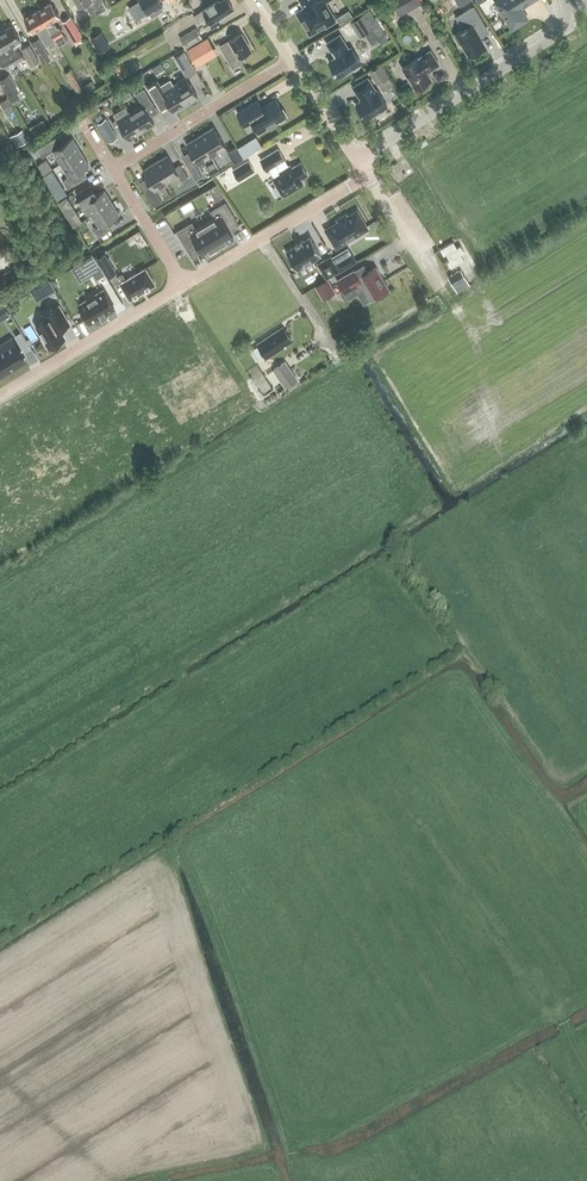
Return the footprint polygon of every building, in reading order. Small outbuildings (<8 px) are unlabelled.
[(107,5),(104,0),(75,0),(79,7),(85,3),(91,14),(107,5)] [(150,18),(159,13),(154,6),(161,2),(160,1),(162,0),(139,0),(150,18)] [(228,0),(226,0),(220,4),(219,3),(217,1),(210,6),(209,4),(200,9),(202,11),(194,17),(198,24),(207,18),(211,25),(219,20),(226,15),(226,14),(233,9),(228,0)] [(306,8),(298,13),(310,33),(324,24),(325,26),(335,20),(323,1),(325,0),(301,0),(306,8)] [(380,2),(384,9),(393,4),(399,15),(421,3),(420,0),(383,0),(380,2)] [(532,0),(500,0),(496,2),(513,28),(527,19),(520,8),(532,0)] [(51,3),(38,10),(55,40),(59,46),(68,40),(61,28),(57,27),(56,25),(53,24),(51,22),(60,17),(51,3)] [(486,27),(474,6),(456,17),(464,30),(457,34),(458,35),(455,36),(460,44),(462,42),(470,55),(485,46),(477,33),(486,27)] [(369,9),(362,14),(350,22),(360,37),(372,29),(375,34),(378,35),(380,34),(384,31),(369,9)] [(32,33),(39,29),(44,37),(42,38),(46,45),(55,40),(38,10),(24,18),(32,33)] [(82,11),(75,15),(79,22),(86,18),(82,11)] [(74,42),(82,37),(76,26),(70,16),(65,19),(66,22),(64,24),(74,42)] [(0,32),(0,37),(16,64),(24,59),(20,51),(16,53),(12,45),(20,40),(12,26),(0,32)] [(179,37),(186,49),(203,39),(196,28),(179,37)] [(379,41),(382,42),(388,38),(384,31),(380,34),(378,35),(377,38),(379,41)] [(229,41),(220,46),(233,68),(242,62),(239,57),(251,49),(242,33),(229,40),(229,41)] [(91,39),(99,53),(106,49),(100,38),(98,35),(91,39)] [(358,67),(359,65),(361,64),(351,47),(349,49),(340,35),(327,43),(336,57),(329,62),(339,78),(352,70),(354,70),(358,67)] [(16,64),(0,37),(0,63),(2,62),(7,69),(16,64),(15,64),(16,64)] [(208,37),(187,50),(197,66),(211,57),(218,53),(214,47),(208,37)] [(40,58),(47,54),(38,39),(31,43),(40,58)] [(21,49),(31,67),(40,61),(30,44),(21,49)] [(184,51),(175,57),(187,76),(196,71),(184,51)] [(427,72),(439,65),(430,51),(418,58),(402,68),(415,89),(417,88),(419,89),(421,89),(424,87),(425,85),(425,83),(431,79),(427,72)] [(152,68),(155,74),(164,69),(160,63),(152,68)] [(369,72),(377,84),(383,80),(389,77),(381,64),(369,72)] [(71,70),(65,73),(79,96),(84,93),(71,70)] [(0,79),(0,81),(9,97),(15,93),(19,91),(9,74),(0,79)] [(186,77),(174,85),(186,105),(198,98),(186,77)] [(389,77),(383,80),(388,88),(393,85),(394,85),(389,77)] [(387,106),(377,90),(376,91),(368,78),(353,87),(361,100),(356,104),(366,120),(387,106)] [(174,112),(186,105),(174,85),(171,79),(159,86),(156,81),(147,86),(160,107),(168,102),(174,112)] [(142,104),(130,112),(142,132),(154,124),(145,108),(153,103),(144,88),(136,94),(142,104)] [(15,93),(9,97),(13,104),(19,101),(15,93)] [(245,126),(252,121),(259,132),(279,121),(280,122),(287,117),(283,109),(282,110),(275,99),(262,107),(257,100),(237,112),(245,126)] [(116,119),(111,122),(116,130),(121,126),(129,139),(142,132),(130,112),(129,112),(126,106),(113,114),(116,119)] [(35,134),(48,126),(43,118),(30,126),(35,134)] [(117,137),(110,125),(101,130),(108,142),(117,137)] [(212,156),(226,147),(213,127),(200,135),(212,156)] [(28,140),(23,130),(18,132),(24,143),(28,140)] [(205,174),(198,164),(212,156),(200,135),(186,144),(196,160),(189,164),(197,179),(205,174)] [(255,137),(237,148),(243,158),(262,147),(255,137)] [(53,151),(61,164),(81,151),(73,138),(56,148),(51,140),(37,149),(42,157),(53,151)] [(239,152),(236,147),(228,151),(232,156),(236,163),(243,158),(239,152)] [(292,168),(290,165),(286,168),(282,162),(285,160),(278,149),(261,160),(267,171),(276,166),(281,174),(274,179),(284,196),(304,184),(301,179),(308,175),(300,163),(292,168)] [(89,165),(81,151),(61,164),(69,177),(63,180),(68,189),(82,180),(77,172),(89,165)] [(167,155),(155,163),(167,183),(179,176),(182,181),(188,177),(181,165),(175,168),(167,155)] [(255,171),(249,161),(233,170),(239,180),(255,171)] [(167,183),(155,163),(142,170),(153,187),(144,192),(153,206),(161,201),(155,190),(167,183)] [(221,172),(218,166),(209,172),(213,177),(221,172)] [(50,188),(57,200),(67,194),(60,182),(50,188)] [(91,185),(76,194),(90,216),(92,215),(112,202),(105,190),(97,195),(91,186),(91,185)] [(215,186),(209,190),(215,202),(222,198),(215,186)] [(112,202),(92,215),(99,227),(94,230),(98,236),(110,229),(106,222),(119,215),(112,202)] [(229,230),(239,224),(225,203),(211,211),(215,218),(205,224),(219,246),(233,237),(229,230)] [(357,211),(348,216),(346,213),(336,219),(338,222),(325,230),(336,248),(368,229),(357,211)] [(204,255),(219,246),(205,224),(196,229),(192,223),(177,231),(190,253),(200,248),(204,255)] [(321,256),(310,237),(309,237),(310,238),(302,242),(301,241),(300,242),(301,243),(298,245),(297,244),(296,244),(297,245),(287,251),(286,251),(286,252),(297,270),(298,270),(297,270),(320,256),(321,256)] [(464,260),(461,252),(462,252),(456,239),(440,247),(449,267),(464,260)] [(96,259),(102,268),(111,263),(105,253),(96,259)] [(100,267),(94,256),(78,265),(85,275),(100,267)] [(326,279),(329,277),(339,271),(331,256),(320,263),(317,264),(326,279)] [(349,265),(345,259),(337,264),(341,270),(349,265)] [(355,270),(337,280),(345,293),(361,284),(371,301),(390,290),(377,267),(359,277),(355,270)] [(130,299),(155,284),(146,268),(126,279),(122,273),(117,277),(120,283),(130,299)] [(461,269),(449,276),(457,292),(470,285),(461,269)] [(335,292),(328,280),(316,287),(323,299),(335,292)] [(42,286),(48,297),(56,292),(50,281),(42,286)] [(86,320),(90,325),(102,318),(101,316),(106,314),(107,315),(106,313),(114,309),(103,290),(79,305),(84,313),(82,314),(84,316),(85,315),(87,319),(86,320)] [(46,320),(36,326),(49,347),(64,338),(59,330),(69,324),(58,306),(43,315),(46,320)] [(8,318),(3,309),(0,310),(0,323),(8,318)] [(361,325),(349,334),(356,343),(368,334),(361,325)] [(258,346),(252,350),(259,360),(265,356),(266,358),(292,341),(283,327),(257,344),(258,346)] [(352,343),(346,335),(338,340),(344,349),(352,343)] [(21,364),(19,362),(24,359),(14,342),(0,350),(0,376),(1,377),(8,372),(21,364)] [(286,388),(298,380),(286,361),(273,370),(286,388)] [(256,392),(230,408),(236,417),(261,401),(256,392)]
